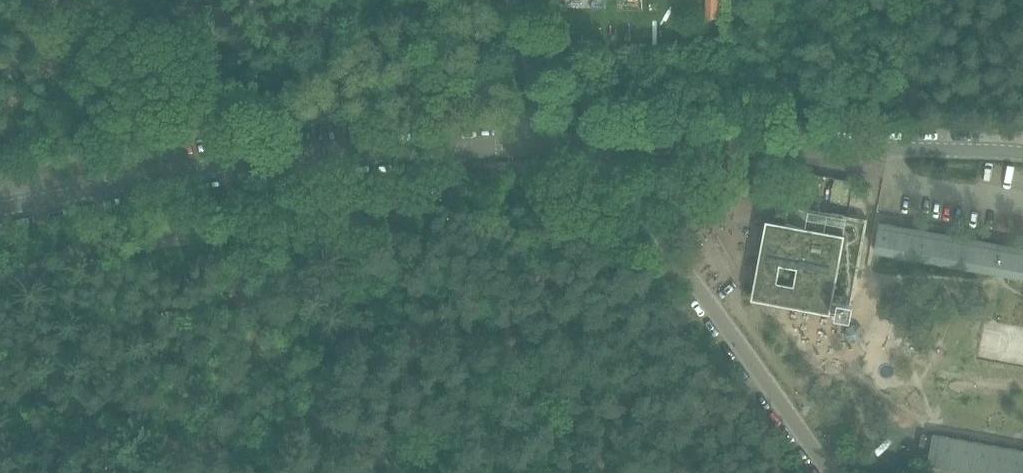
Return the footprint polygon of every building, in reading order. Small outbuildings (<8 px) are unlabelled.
[(707,18),(722,18),(722,0),(707,0),(707,18)] [(854,180),(835,176),(831,202),(850,205),(854,180)] [(785,223),(766,220),(751,300),(831,314),(834,295),(853,299),(868,219),(789,205),(785,223)] [(1022,278),(1022,254),(880,228),(881,222),(880,222),(875,251),(1022,278)] [(854,303),(839,300),(836,315),(851,318),(854,303)] [(926,470),(941,472),(1022,472),(1022,450),(933,434),(933,436),(928,458),(926,470)]
